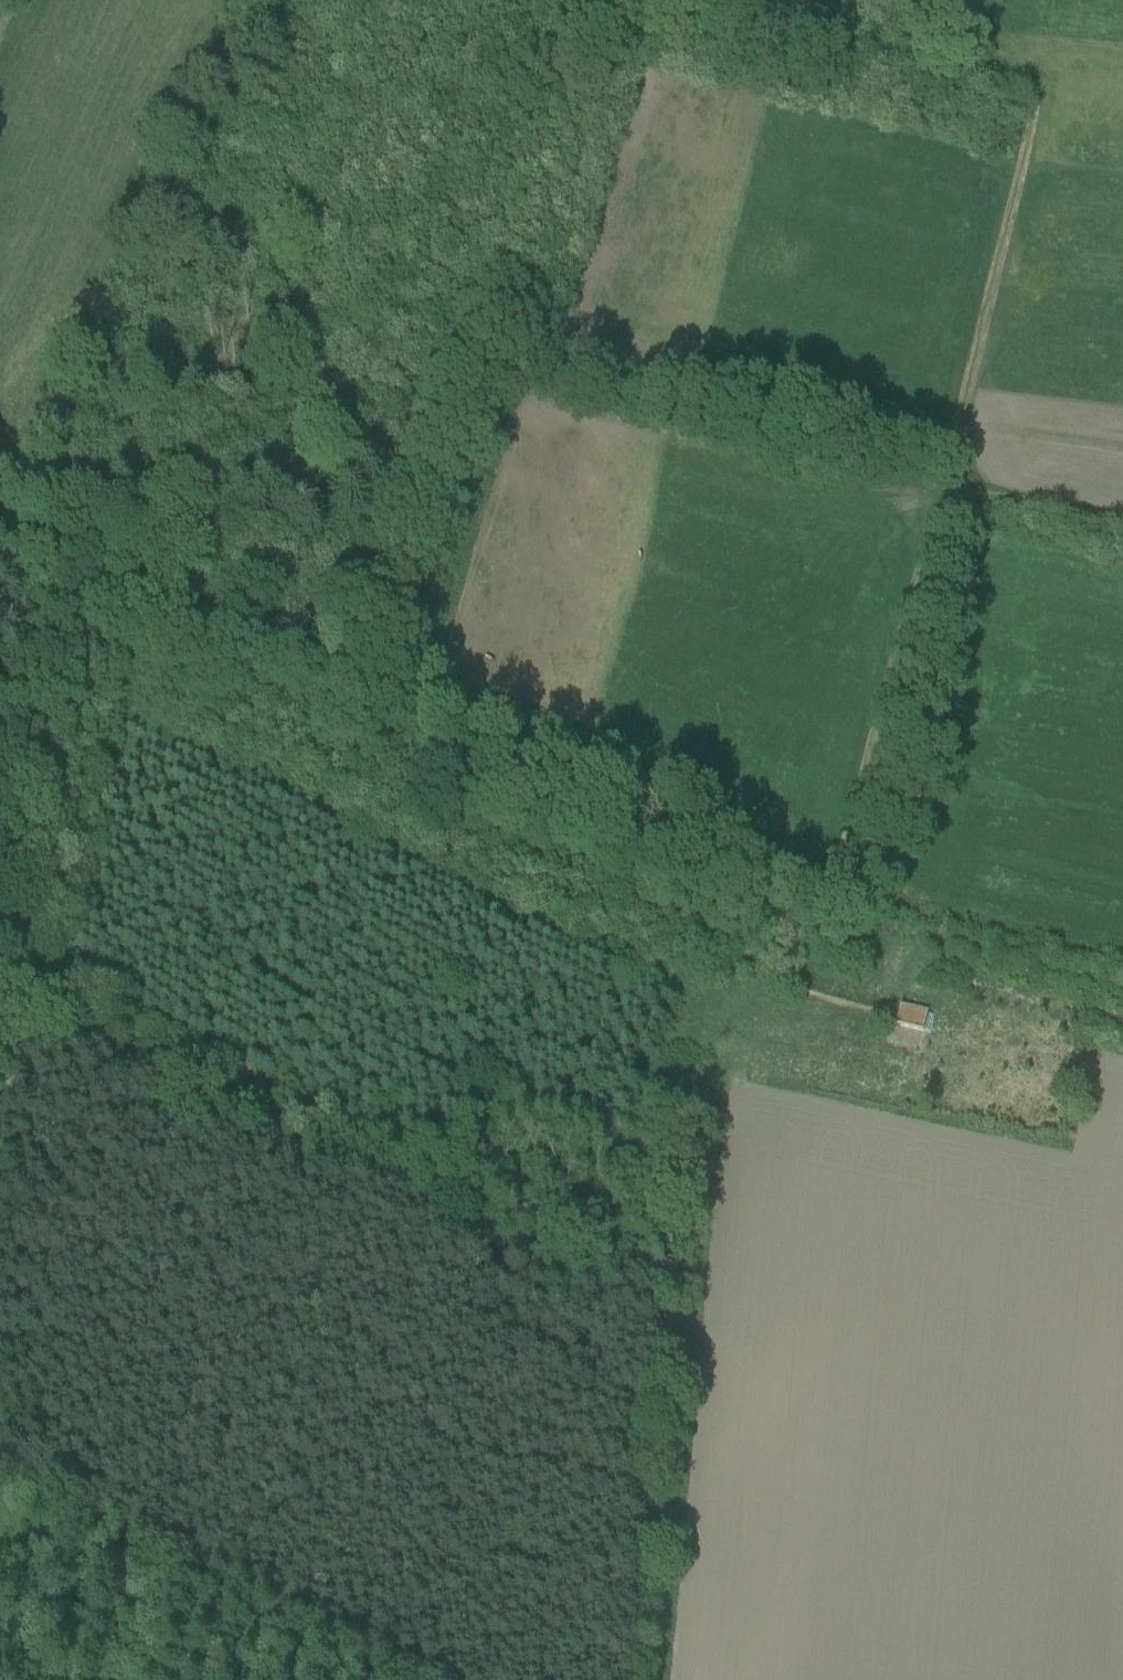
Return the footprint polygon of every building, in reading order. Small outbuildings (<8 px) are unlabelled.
[(902,1009),(899,1027),(927,1032),(930,1014),(902,1009)]
